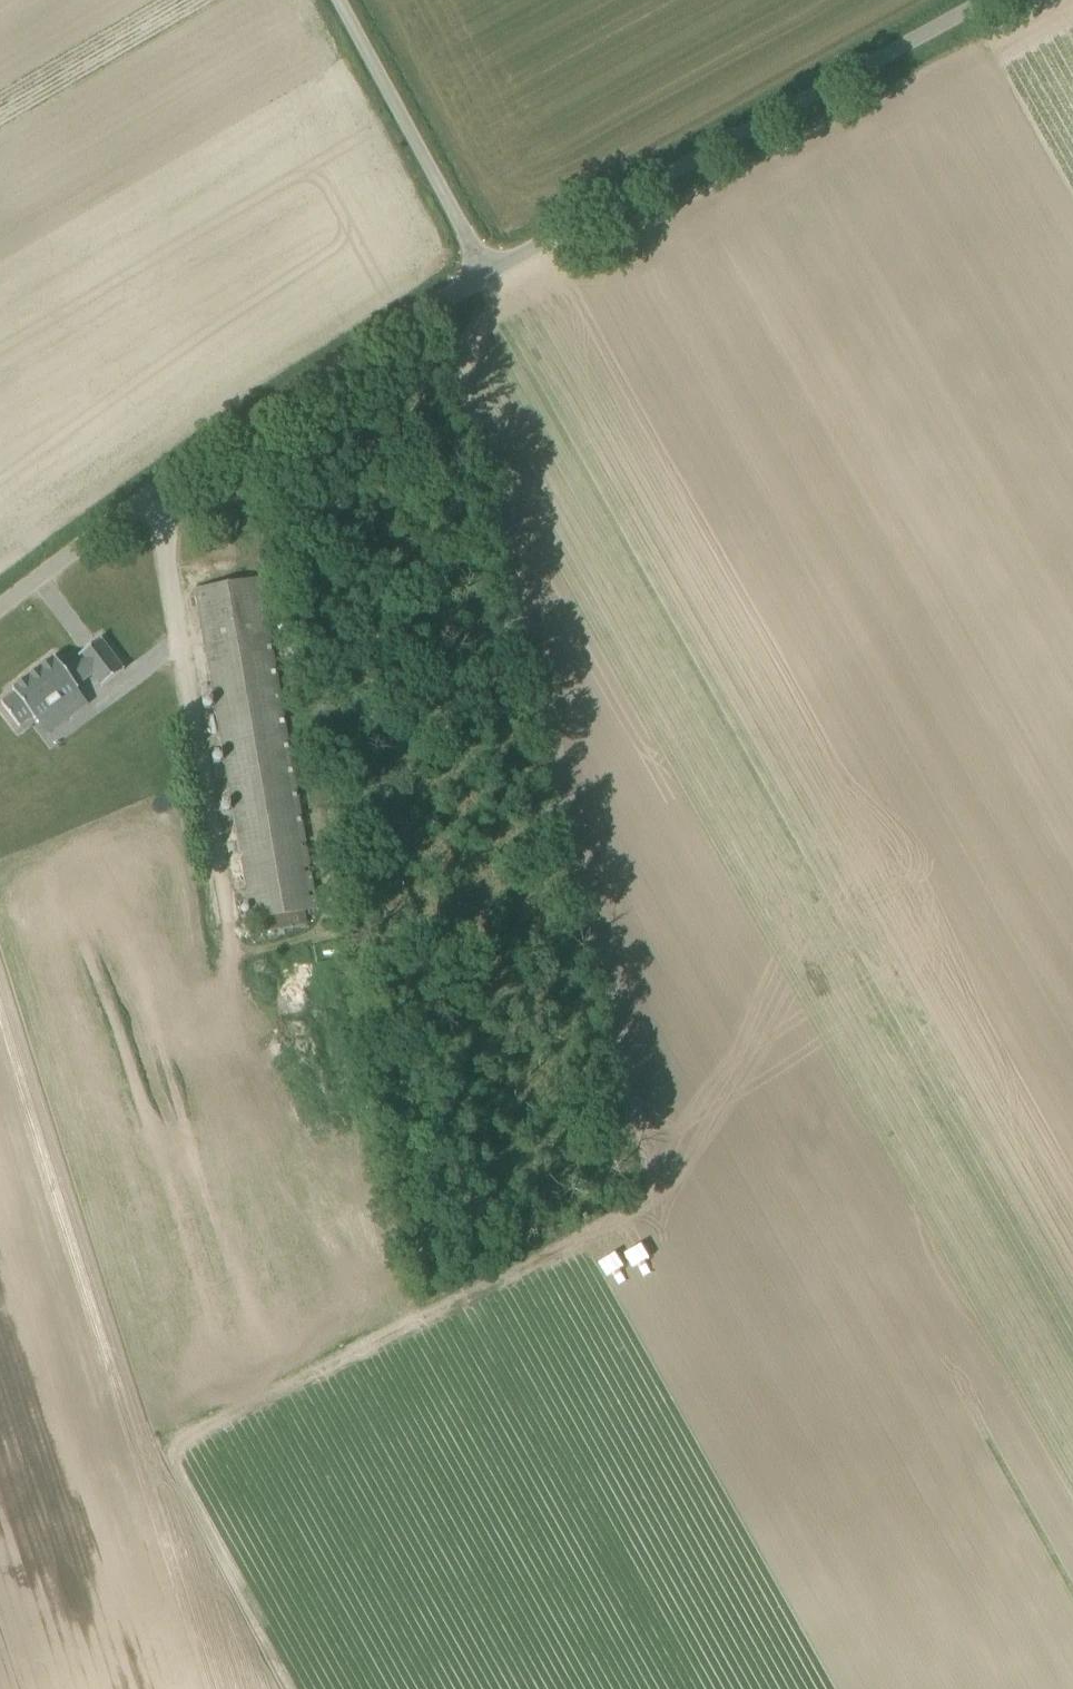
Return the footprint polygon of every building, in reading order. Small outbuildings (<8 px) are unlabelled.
[(305,910),(316,908),(260,579),(197,590),(253,919),(257,918),(260,933),(308,925),(305,910)] [(75,680),(91,668),(95,673),(117,657),(99,633),(77,649),(79,652),(63,664),(54,651),(11,684),(14,687),(0,697),(18,721),(31,710),(34,714),(35,713),(54,699),(65,714),(86,698),(75,683),(76,682),(75,680)]
